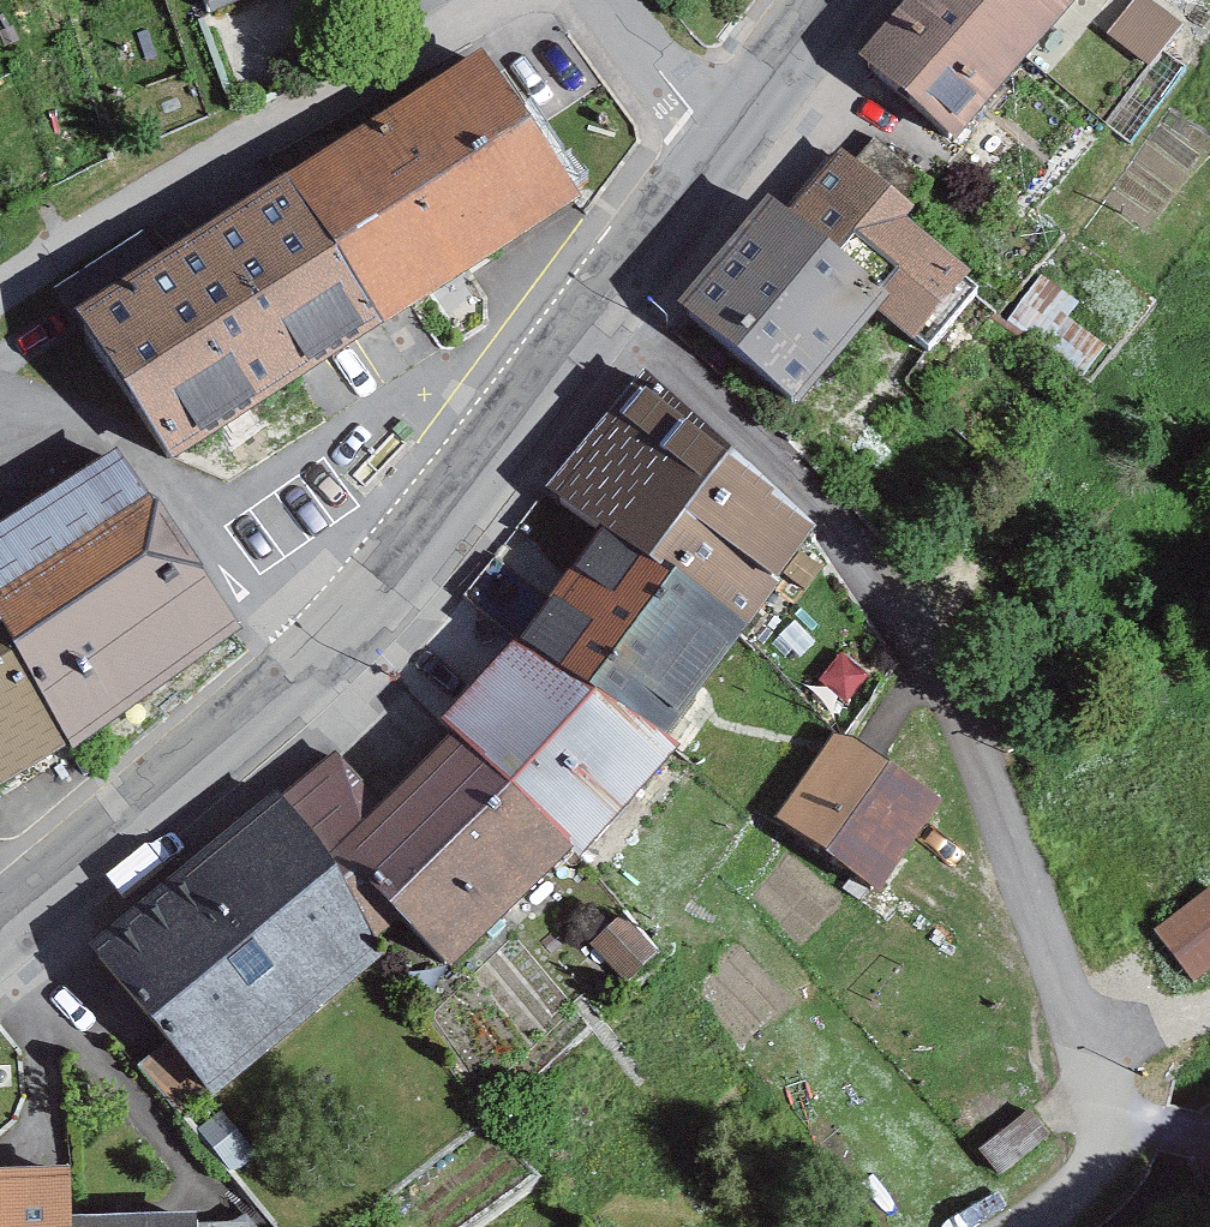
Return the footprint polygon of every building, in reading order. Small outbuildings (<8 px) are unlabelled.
[(228,11),(252,0),(223,0),(228,11)] [(857,53),(956,137),(1073,0),(902,0),(857,53)] [(1160,55),(1185,16),(1159,0),(1143,0),(1123,32),(1160,55)] [(484,49),(288,170),(388,320),(583,196),(484,49)] [(842,143),(787,209),(885,287),(871,305),(915,341),(973,272),(907,216),(916,205),(842,143)] [(288,170),(72,321),(173,465),(388,320),(288,170)] [(769,194),(680,305),(796,397),(871,305),(885,287),(787,209),(769,194)] [(547,485),(602,524),(753,623),(817,524),(644,370),(547,485)] [(0,575),(0,637),(71,756),(77,765),(274,634),(148,474),(0,575)] [(602,524),(518,639),(680,744),(753,623),(602,524)] [(71,756),(0,637),(0,798),(71,756)] [(439,720),(448,732),(571,848),(680,744),(518,639),(439,720)] [(838,727),(769,825),(873,897),(941,799),(838,727)] [(337,741),(281,783),(405,926),(449,957),(571,848),(448,732),(383,791),(337,741)] [(281,783),(87,950),(211,1093),(405,926),(281,783)] [(1193,992),(1209,981),(1209,906),(1159,938),(1193,992)] [(0,1168),(0,1226),(73,1226),(72,1215),(71,1165),(0,1168)] [(72,1215),(73,1226),(197,1226),(197,1211),(72,1215)]
